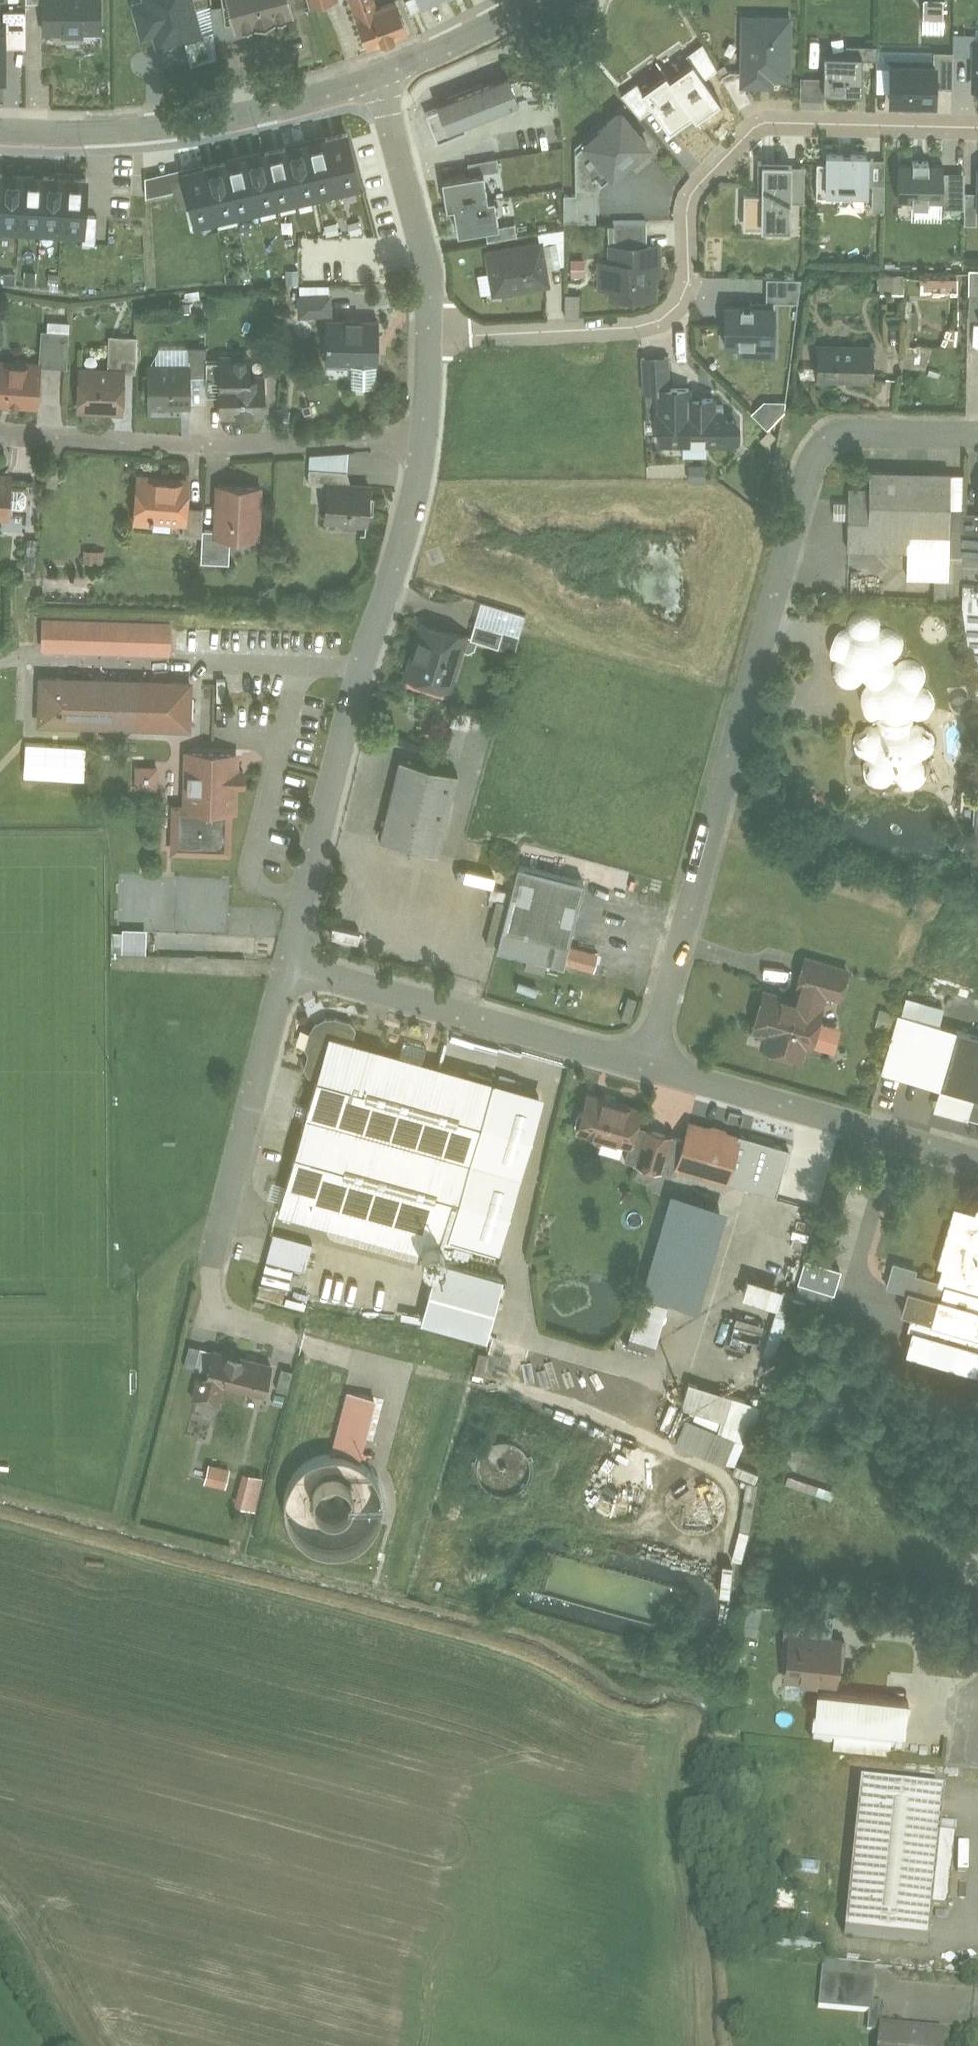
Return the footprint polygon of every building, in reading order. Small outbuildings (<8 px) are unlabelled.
[(45,29),(104,28),(103,0),(44,0),(45,29)] [(132,1),(141,35),(153,31),(157,43),(201,33),(192,0),(137,0),(132,1)] [(238,25),(296,10),(294,0),(231,0),(238,25)] [(367,51),(410,35),(397,1),(377,8),(375,0),(349,0),(367,51)] [(944,0),(924,0),(923,16),(944,17),(944,0)] [(212,4),(198,8),(205,31),(219,27),(212,4)] [(8,18),(8,46),(29,46),(28,11),(5,12),(5,18),(8,18)] [(740,70),(740,88),(743,88),(772,88),(772,82),(789,82),(789,17),(740,17),(740,70)] [(0,18),(0,80),(10,80),(8,46),(8,18),(5,18),(0,18)] [(933,53),(933,67),(932,89),(951,89),(952,53),(933,53)] [(860,95),(860,58),(822,59),(822,78),(822,96),(860,95)] [(506,59),(436,87),(445,107),(452,126),(464,121),(522,98),(506,59)] [(696,116),(720,99),(692,61),(668,78),(693,111),(696,116)] [(933,67),(888,67),(888,106),(932,106),(932,89),(933,67)] [(740,88),(740,70),(719,77),(737,109),(751,101),(743,88),(740,88)] [(669,128),(693,111),(668,78),(665,73),(641,90),(669,128)] [(822,96),(822,78),(801,78),(801,101),(823,100),(822,96)] [(452,126),(445,107),(428,114),(438,139),(467,127),(464,121),(452,126)] [(652,148),(620,109),(578,143),(607,179),(610,182),(652,148)] [(362,191),(348,136),(328,141),(343,196),(362,191)] [(343,196),(328,141),(309,147),(323,201),(343,196)] [(607,179),(578,143),(573,147),(574,195),(562,195),(562,222),(595,222),(594,195),(607,179)] [(323,201),(309,147),(289,152),(304,206),(323,201)] [(304,206),(289,152),(269,157),(284,212),(304,206)] [(865,156),(824,156),(824,163),(814,163),(815,202),(839,201),(839,196),(866,195),(865,159),(865,156)] [(284,212),(269,157),(249,162),(264,217),(284,212)] [(882,158),(865,159),(866,195),(866,209),(883,209),(882,158)] [(940,161),(895,161),(896,202),(941,202),(941,172),(940,161)] [(264,217),(249,162),(230,168),(244,222),(264,217)] [(0,164),(0,223),(7,223),(11,165),(0,164)] [(802,164),(759,164),(759,195),(742,196),(742,228),(761,228),(761,233),(790,233),(790,203),(802,203),(802,164)] [(31,166),(11,165),(7,223),(28,225),(31,166)] [(53,166),(31,166),(28,225),(50,226),(53,166)] [(74,167),(53,166),(50,226),(71,227),(74,167)] [(94,168),(74,167),(71,227),(91,228),(94,168)] [(244,222),(230,168),(210,173),(224,227),(244,222)] [(486,170),(443,176),(448,204),(456,203),(459,226),(501,220),(497,193),(489,194),(486,170)] [(964,172),(941,172),(941,202),(941,208),(964,208),(964,192),(964,172)] [(224,227),(210,173),(190,178),(205,233),(224,227)] [(977,211),(977,192),(964,192),(964,208),(964,223),(977,223),(977,211)] [(613,246),(645,245),(644,218),(612,219),(613,246)] [(539,241),(544,269),(563,265),(561,229),(537,232),(539,241)] [(539,241),(483,250),(490,294),(546,285),(544,269),(539,241)] [(613,246),(606,246),(607,265),(596,265),(597,294),(607,293),(608,304),(656,303),(655,281),(659,280),(658,245),(645,245),(613,246)] [(977,296),(977,268),(962,268),(962,293),(977,293),(977,296)] [(877,274),(877,291),(899,291),(899,274),(877,274)] [(918,277),(918,294),(955,294),(955,277),(918,277)] [(766,280),(766,305),(773,305),(798,305),(798,280),(766,280)] [(299,287),(301,316),(328,315),(327,286),(299,287)] [(722,305),(723,347),(735,347),(735,357),(774,356),(773,305),(766,305),(722,305)] [(377,320),(327,319),(327,365),(349,365),(376,366),(377,320)] [(39,362),(39,366),(64,368),(68,323),(46,321),(45,332),(39,332),(37,362),(39,362)] [(221,324),(211,324),(212,334),(222,334),(221,324)] [(107,337),(106,369),(125,369),(125,375),(135,375),(136,338),(107,337)] [(809,381),(866,381),(866,342),(809,341),(809,381)] [(148,401),(148,409),(191,409),(190,377),(203,377),(203,360),(203,348),(158,348),(148,366),(148,373),(141,373),(141,401),(148,401)] [(656,387),(668,387),(667,353),(640,354),(641,394),(656,394),(656,387)] [(217,360),(217,397),(217,420),(264,420),(264,374),(261,374),(261,370),(254,370),(254,364),(247,364),(247,354),(217,354),(217,360)] [(35,410),(39,366),(39,362),(37,362),(0,359),(0,407),(35,410)] [(217,360),(203,360),(203,377),(203,397),(217,397),(217,360)] [(376,366),(349,365),(349,387),(376,387),(376,366)] [(76,368),(74,414),(124,415),(125,375),(125,369),(106,369),(76,368)] [(668,387),(656,387),(656,394),(657,444),(687,444),(687,433),(704,432),(704,444),(734,444),(744,438),(743,417),(734,410),(721,410),(721,400),(711,401),(711,397),(689,397),(688,387),(668,387)] [(768,390),(751,409),(768,423),(784,404),(768,390)] [(326,487),(326,482),(346,483),(348,456),(309,453),(306,485),(326,487)] [(847,549),(906,549),(906,581),(949,581),(949,557),(950,476),(950,470),(868,469),(868,485),(848,485),(847,549)] [(0,473),(0,520),(7,521),(11,473),(0,473)] [(151,523),(187,525),(188,509),(190,477),(133,473),(129,527),(150,528),(151,523)] [(961,476),(950,476),(949,557),(961,557),(961,476)] [(346,483),(326,482),(326,487),(323,524),(368,528),(371,485),(346,483)] [(261,486),(214,484),(212,530),(211,537),(229,538),(258,539),(261,486)] [(835,500),(835,514),(847,514),(847,500),(835,500)] [(200,510),(188,509),(187,525),(186,533),(198,534),(200,510)] [(212,530),(200,530),(199,562),(228,563),(229,538),(211,537),(212,530)] [(101,552),(82,551),(81,566),(101,566),(101,552)] [(977,731),(977,583),(962,583),(961,603),(977,731)] [(523,614),(478,603),(468,640),(513,652),(523,614)] [(842,633),(833,633),(821,646),(824,659),(832,662),(826,673),(835,686),(851,688),(859,682),(862,686),(854,697),(856,710),(864,718),(872,719),(872,730),(855,732),(847,748),(854,760),(863,761),(856,771),(862,786),(883,786),(888,781),(894,787),(911,786),(920,773),(913,762),(927,757),(930,741),(917,730),(904,730),(904,721),(917,720),(928,706),(920,679),(915,665),(898,662),(889,668),(884,664),(894,657),(895,638),(886,631),(874,631),(874,625),(867,615),(851,615),(842,622),(842,633)] [(171,622),(42,619),(41,652),(170,655),(171,622)] [(467,636),(417,620),(400,675),(450,691),(467,636)] [(191,681),(36,678),(35,730),(190,732),(191,681)] [(972,748),(972,754),(963,868),(977,869),(977,748),(972,748)] [(240,754),(182,752),(181,806),(170,806),(168,857),(231,859),(233,807),(239,807),(239,790),(246,791),(246,771),(240,771),(240,754)] [(436,857),(456,774),(398,760),(378,843),(436,857)] [(155,767),(134,766),(133,788),(155,789),(155,767)] [(557,969),(581,886),(517,868),(494,952),(557,969)] [(145,935),(120,936),(120,957),(145,956),(145,935)] [(811,1021),(819,996),(833,1000),(842,969),(843,966),(798,953),(797,956),(788,987),(791,988),(787,1000),(773,996),(774,992),(757,987),(744,1032),(755,1035),(752,1047),(797,1060),(801,1049),(806,1050),(807,1047),(826,1052),(833,1027),(811,1021)] [(906,1000),(902,1014),(939,1025),(944,1009),(906,1000)] [(939,1025),(902,1014),(894,1012),(878,1072),(936,1088),(930,1110),(977,1123),(977,1035),(939,1025)] [(309,1079),(316,1082),(329,1038),(352,1045),(355,1036),(354,1027),(338,1022),(328,1021),(318,1024),(311,1031),(305,1048),(309,1057),(304,1069),(309,1079)] [(352,1045),(329,1038),(316,1082),(277,1215),(418,1256),(421,1247),(444,1253),(446,1245),(493,1086),(352,1045)] [(543,1101),(493,1086),(446,1245),(496,1260),(543,1101)] [(568,1134),(623,1150),(629,1128),(634,1109),(579,1094),(568,1134)] [(700,1179),(724,1186),(738,1138),(682,1122),(676,1141),(668,1170),(671,1171),(700,1179)] [(668,1170),(676,1141),(629,1128),(623,1150),(619,1163),(657,1174),(669,1178),(671,1171),(668,1170)] [(677,1253),(700,1179),(671,1171),(669,1178),(657,1174),(648,1206),(658,1209),(647,1244),(653,1246),(677,1253)] [(272,1180),(269,1195),(280,1197),(283,1182),(272,1180)] [(893,1320),(920,1328),(918,1336),(977,1352),(977,1210),(971,1208),(970,1215),(947,1208),(931,1268),(936,1269),(933,1282),(911,1275),(913,1269),(887,1262),(880,1288),(900,1293),(893,1320)] [(794,1292),(803,1262),(811,1235),(762,1221),(745,1277),(794,1292)] [(309,1246),(273,1236),(264,1264),(301,1274),(309,1246)] [(681,1254),(677,1253),(653,1246),(622,1350),(651,1358),(681,1254)] [(828,1306),(838,1272),(803,1262),(794,1292),(793,1296),(828,1306)] [(506,1284),(438,1268),(420,1328),(487,1347),(506,1284)] [(724,1324),(720,1344),(755,1351),(759,1331),(724,1324)] [(195,1375),(204,1377),(210,1352),(188,1347),(182,1372),(195,1375)] [(262,1398),(270,1366),(211,1351),(210,1352),(204,1377),(195,1375),(189,1402),(219,1409),(224,1388),(262,1398)] [(735,1353),(730,1371),(764,1381),(770,1363),(735,1353)] [(287,1399),(293,1375),(280,1371),(273,1395),(287,1399)] [(687,1388),(681,1410),(727,1422),(733,1400),(687,1388)] [(360,1544),(372,1533),(379,1518),(381,1502),(378,1488),(370,1475),(359,1465),(374,1403),(345,1396),(330,1458),(315,1461),(303,1469),(293,1480),(287,1494),(286,1510),(291,1526),(300,1539),(314,1548),(329,1552),(345,1550),(360,1544)] [(525,1454),(519,1445),(511,1439),(500,1437),(490,1440),(481,1446),(475,1454),(473,1465),(475,1474),(481,1484),(490,1489),(501,1491),(510,1489),(520,1483),(525,1475),(527,1464),(525,1454)] [(643,1476),(636,1465),(626,1458),(613,1455),(600,1458),(590,1465),(583,1476),(580,1489),(583,1501),(590,1512),(600,1518),(614,1521),(625,1519),(637,1511),(643,1501),(646,1488),(643,1476)] [(206,1465),(201,1487),(224,1493),(229,1471),(206,1465)] [(256,1509),(264,1476),(242,1471),(235,1504),(256,1509)] [(716,1499),(710,1490),(702,1485),(692,1483),(682,1485),(673,1491),(668,1499),(666,1509),(668,1519),(674,1528),(682,1533),(693,1535),(702,1533),(711,1527),(716,1519),(718,1508),(716,1499)] [(791,1613),(789,1633),(824,1637),(826,1617),(791,1613)] [(776,1683),(830,1689),(836,1638),(824,1637),(789,1633),(782,1632),(776,1683)] [(909,1708),(816,1698),(810,1751),(834,1753),(833,1759),(889,1764),(889,1758),(904,1759),(909,1708)] [(861,1799),(846,1947),(928,1957),(932,1910),(939,1829),(941,1806),(861,1799)] [(955,1831),(939,1829),(932,1910),(948,1911),(955,1831)] [(741,1926),(762,1922),(760,1911),(739,1916),(741,1926)] [(821,1966),(816,2013),(867,2019),(866,2036),(874,2037),(875,2030),(881,2030),(883,2009),(870,2008),(874,1972),(821,1966)] [(942,2036),(881,2030),(875,2030),(874,2037),(873,2045),(941,2045),(942,2036)]
